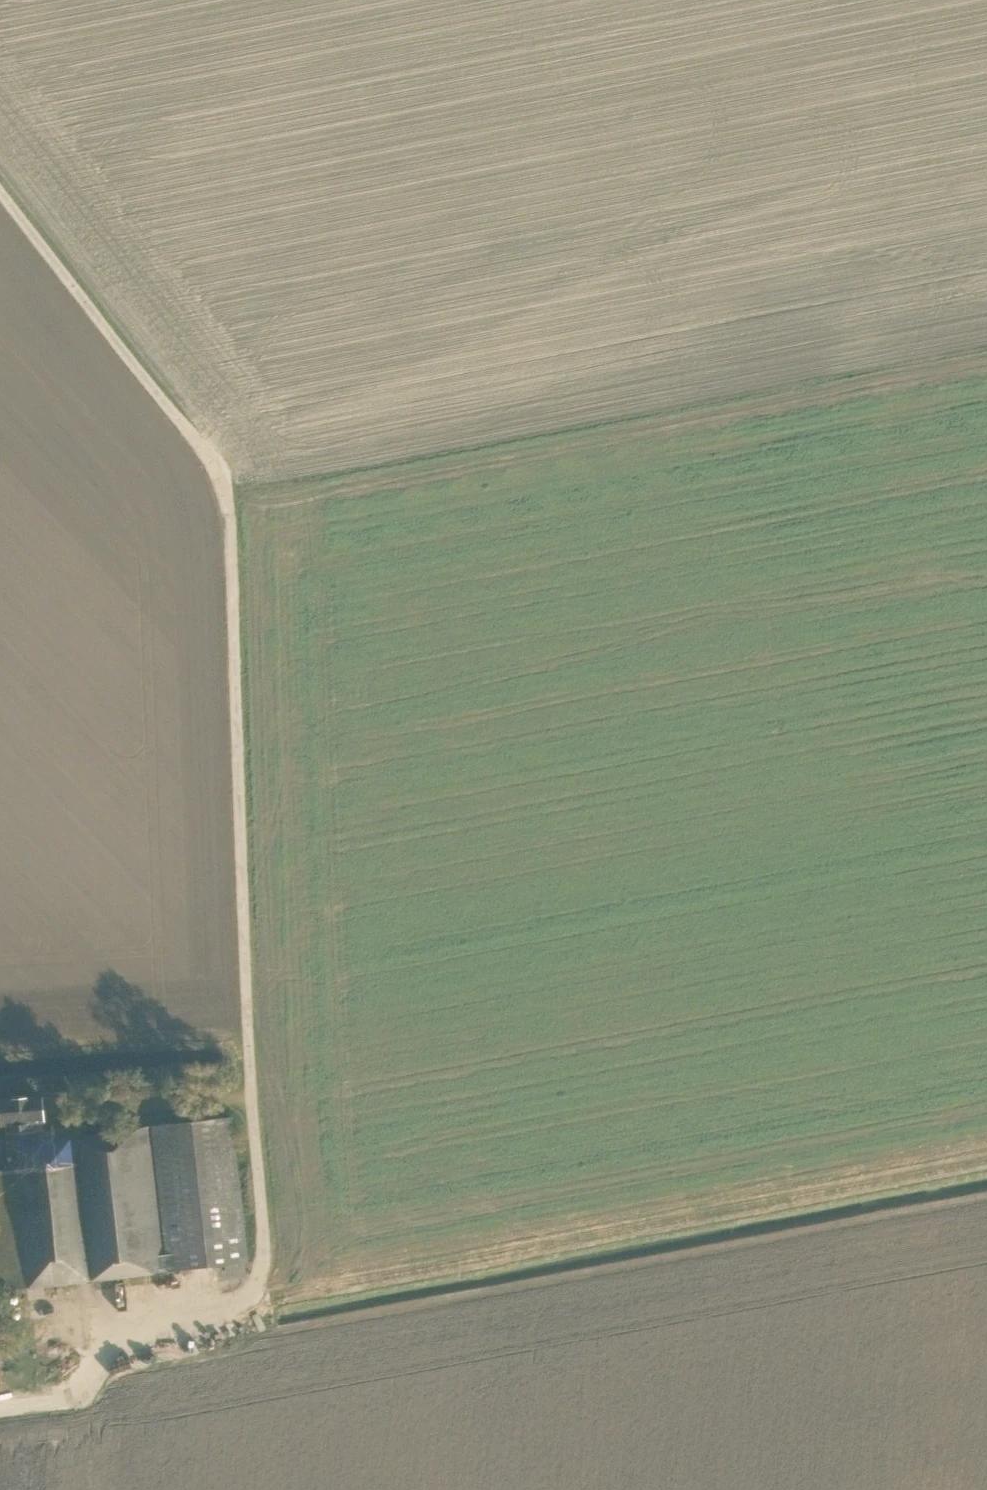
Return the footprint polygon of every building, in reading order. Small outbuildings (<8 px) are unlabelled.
[(40,1093),(0,1096),(0,1123),(5,1122),(8,1153),(7,1153),(8,1167),(0,1168),(0,1290),(247,1260),(231,1115),(85,1131),(84,1123),(44,1127),(43,1116),(42,1116),(40,1093)]
